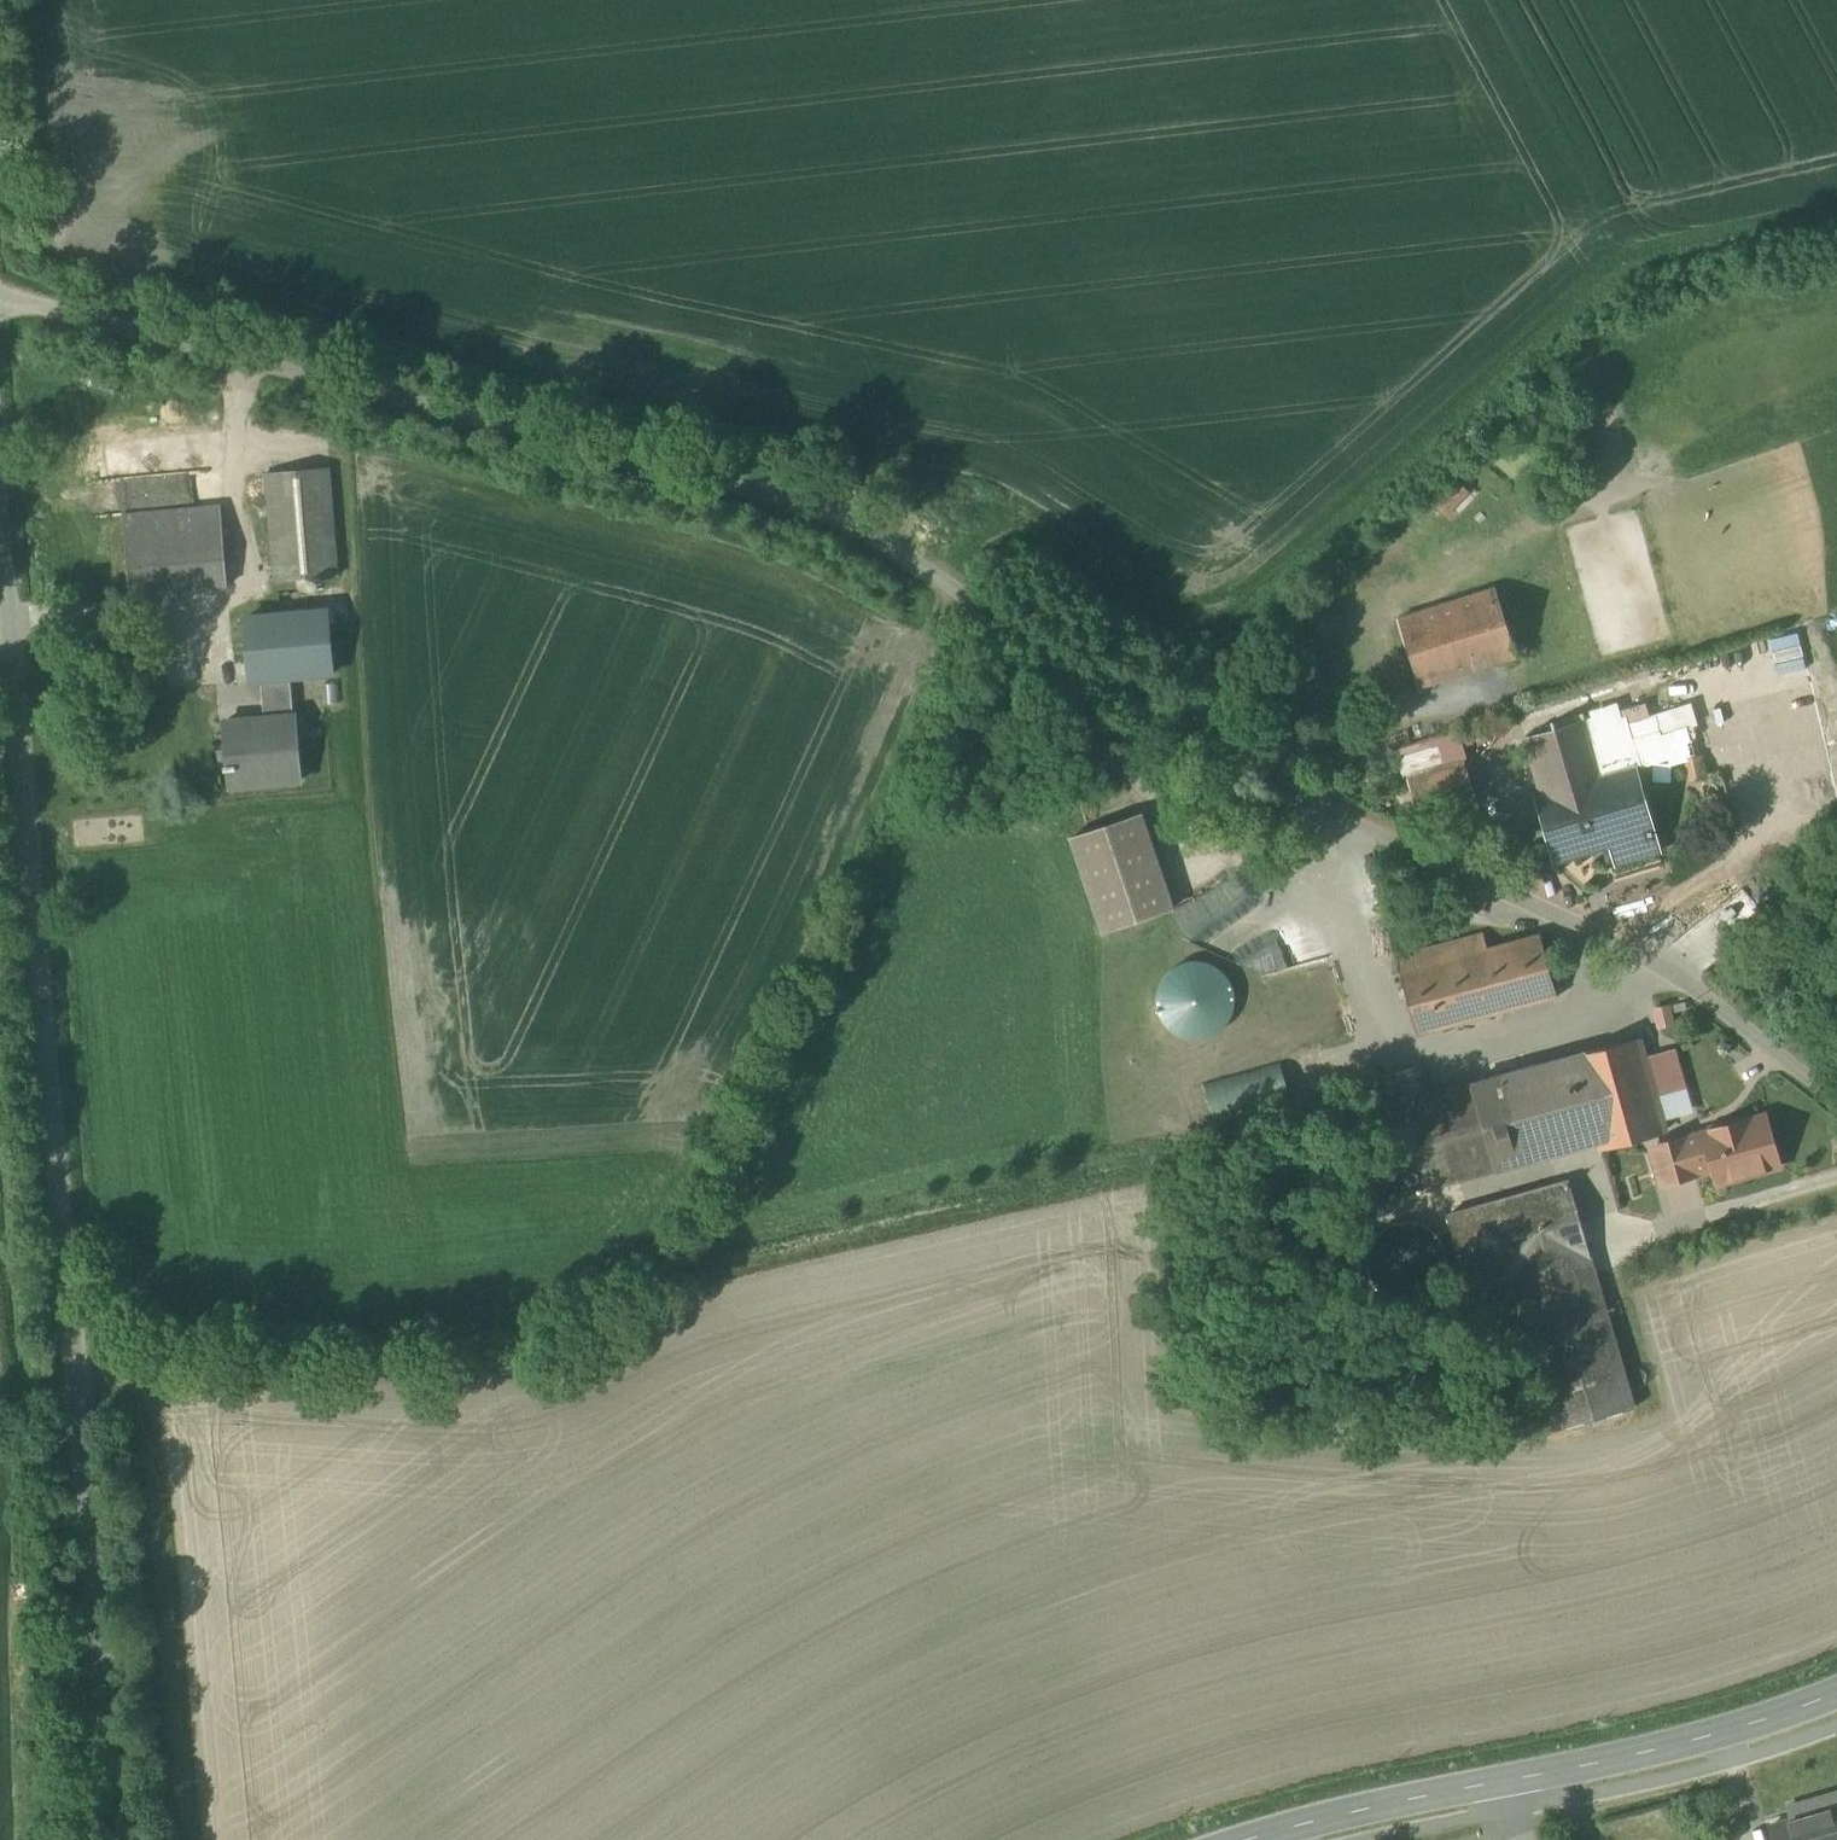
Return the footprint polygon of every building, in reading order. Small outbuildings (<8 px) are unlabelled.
[(335,471),(267,477),(276,582),(344,576),(335,471)] [(219,508),(124,518),(133,600),(228,590),(219,508)] [(1486,565),(1395,593),(1426,685),(1514,658),(1486,565)] [(251,681),(261,680),(290,678),(321,675),(333,674),(333,673),(327,611),(245,618),(251,681)] [(265,719),(294,716),(290,678),(261,680),(265,719)] [(265,719),(223,723),(227,766),(222,767),(223,771),(228,770),(229,787),(302,780),(296,716),(294,716),(265,719)] [(1593,778),(1628,768),(1624,758),(1598,765),(1585,721),(1526,739),(1542,794),(1538,795),(1550,836),(1604,818),(1593,778)] [(1604,818),(1550,836),(1557,860),(1610,845),(1615,864),(1657,850),(1634,766),(1628,768),(1593,778),(1604,818)] [(1469,782),(1415,798),(1422,819),(1475,803),(1469,782)] [(1140,816),(1071,839),(1102,932),(1172,909),(1140,816)] [(1487,930),(1397,956),(1422,1042),(1557,1002),(1540,942),(1494,955),(1487,930)] [(1668,1007),(1656,1010),(1660,1028),(1673,1025),(1668,1007)] [(1639,1040),(1471,1085),(1495,1170),(1597,1142),(1599,1149),(1665,1131),(1657,1102),(1649,1072),(1639,1040)] [(1280,1062),(1204,1084),(1219,1135),(1295,1113),(1280,1062)] [(1672,1065),(1649,1072),(1657,1102),(1681,1095),(1672,1065)] [(1421,1066),(1374,1078),(1400,1174),(1447,1161),(1421,1066)] [(1685,1141),(1694,1173),(1713,1168),(1717,1183),(1779,1165),(1778,1161),(1779,1159),(1775,1143),(1772,1141),(1765,1118),(1747,1123),(1746,1120),(1744,1121),(1714,1130),(1713,1129),(1711,1130),(1712,1133),(1685,1141)] [(1694,1173),(1685,1141),(1684,1139),(1653,1148),(1663,1184),(1694,1175),(1694,1173)] [(1570,1183),(1448,1216),(1467,1292),(1499,1284),(1509,1317),(1521,1315),(1523,1320),(1554,1428),(1633,1407),(1570,1183)] [(1418,1299),(1432,1291),(1440,1281),(1444,1269),(1445,1257),(1441,1244),(1434,1234),(1424,1227),(1413,1223),(1401,1222),(1389,1226),(1379,1232),(1370,1245),(1366,1259),(1368,1275),(1376,1288),(1388,1297),(1403,1301),(1418,1299)] [(1771,1826),(1775,1839),(1836,1839),(1836,1807),(1771,1826)]
